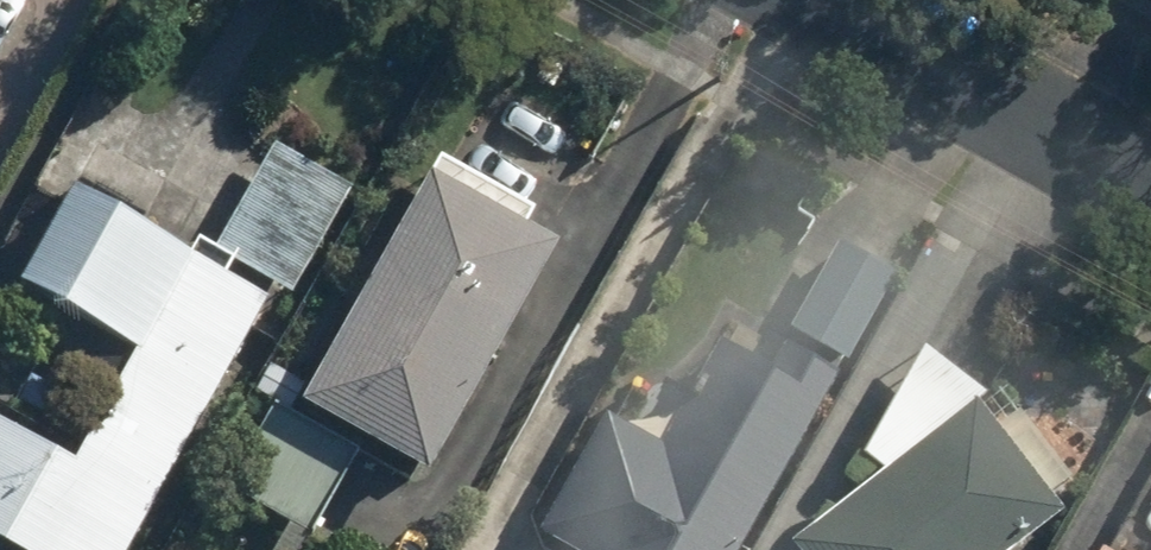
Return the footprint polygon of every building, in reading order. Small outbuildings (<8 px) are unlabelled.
[(423,176),(307,385),(272,365),(205,486),(307,543),(363,443),(423,476),(550,247),(521,231),(532,211),(434,157),(423,176)] [(346,206),(263,159),(211,251),(294,298),(346,206)] [(265,299),(62,190),(9,290),(125,352),(68,459),(0,423),(0,549),(130,549),(265,299)] [(845,362),(892,276),(835,246),(789,332),(845,362)] [(601,415),(536,532),(569,549),(734,549),(829,378),(779,351),(765,377),(714,348),(659,447),(601,415)] [(1046,500),(1068,483),(1014,411),(992,428),(972,402),(786,543),(792,549),(1011,549),(1058,515),(1046,500)] [(1091,542),(1086,549),(1105,549),(1091,542)]
